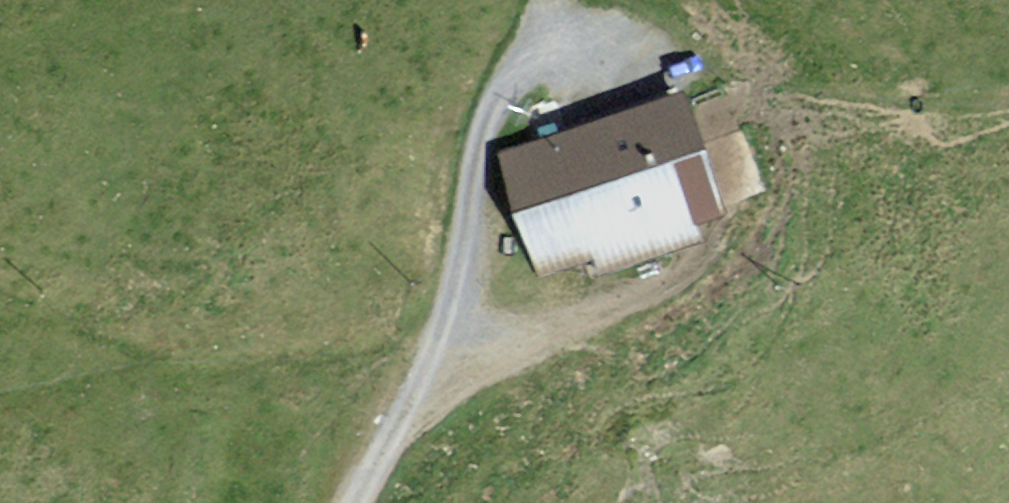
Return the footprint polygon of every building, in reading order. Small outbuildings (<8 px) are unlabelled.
[(720,210),(681,102),(510,164),(548,268),(592,252),(599,272),(695,238),(688,221),(720,210)]
